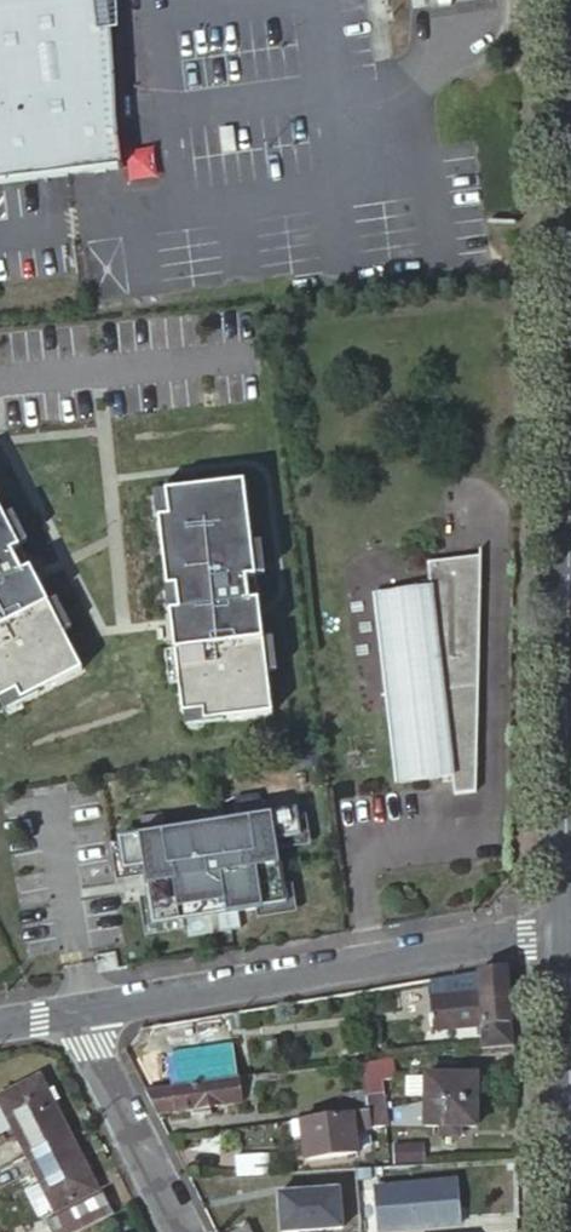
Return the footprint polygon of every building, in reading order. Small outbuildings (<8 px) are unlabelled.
[(126,160),(111,50),(104,0),(0,0),(0,177),(126,160)] [(202,713),(268,706),(255,592),(248,593),(245,573),(253,572),(242,476),(166,485),(169,510),(159,511),(166,578),(175,577),(178,601),(169,602),(181,707),(201,705),(202,713)] [(77,663),(25,561),(19,565),(9,547),(16,543),(0,512),(0,692),(14,685),(18,693),(77,663)] [(475,795),(477,560),(423,565),(426,588),(371,594),(389,785),(444,780),(445,798),(475,795)] [(201,823),(117,837),(118,843),(123,870),(144,866),(146,875),(151,909),(154,925),(183,920),(216,915),(219,932),(243,928),(240,911),(258,908),(288,902),(285,886),(278,844),(276,835),(301,831),(297,813),(296,807),(224,819),(222,803),(198,807),(201,823)] [(301,831),(276,835),(278,844),(311,838),(306,811),(297,813),(301,831)] [(123,870),(118,843),(110,845),(116,881),(146,875),(144,866),(123,870)] [(288,902),(258,908),(260,918),(299,911),(294,884),(285,886),(288,902)] [(154,925),(151,909),(142,910),(147,937),(185,930),(183,920),(154,925)] [(510,987),(507,966),(497,968),(455,974),(457,996),(412,1000),(415,1036),(464,1032),(482,1029),(515,1023),(511,998),(510,987)] [(510,987),(511,998),(519,996),(518,986),(510,987)] [(515,1023),(482,1029),(484,1048),(517,1044),(515,1023)] [(190,1084),(256,1075),(253,1045),(186,1051),(190,1084)] [(414,1076),(411,1057),(363,1062),(367,1093),(368,1093),(368,1096),(386,1094),(385,1080),(414,1076)] [(480,1100),(481,1074),(465,1073),(466,1063),(446,1063),(446,1072),(431,1072),(430,1098),(480,1100)] [(190,1084),(146,1089),(158,1113),(193,1109),(212,1106),(260,1100),(258,1083),(271,1082),(270,1074),(256,1075),(190,1084)] [(0,1097),(0,1101),(28,1154),(69,1132),(40,1076),(0,1097)] [(370,1112),(368,1096),(368,1093),(367,1093),(339,1095),(341,1115),(353,1114),(370,1112)] [(386,1094),(368,1096),(370,1112),(388,1110),(386,1094)] [(465,1125),(480,1126),(480,1100),(430,1098),(429,1125),(445,1126),(445,1135),(464,1135),(465,1125)] [(213,1114),(212,1106),(193,1109),(193,1116),(213,1114)] [(370,1112),(371,1128),(389,1127),(388,1110),(370,1112)] [(371,1128),(370,1112),(353,1114),(354,1130),(371,1128)] [(354,1130),(353,1114),(341,1115),(293,1121),(294,1139),(304,1138),(306,1160),(357,1154),(354,1130)] [(56,1207),(58,1210),(99,1188),(69,1132),(28,1154),(42,1180),(27,1188),(41,1215),(56,1207)] [(421,1147),(390,1149),(391,1167),(422,1165),(421,1147)] [(223,1159),(223,1175),(254,1173),(254,1158),(223,1159)] [(451,1220),(449,1176),(412,1178),(412,1181),(396,1181),(398,1219),(415,1218),(415,1221),(451,1220)] [(277,1184),(277,1228),(340,1227),(340,1183),(277,1184)] [(67,1231),(81,1231),(112,1215),(101,1194),(59,1216),(67,1231)] [(256,1216),(226,1231),(264,1231),(256,1216)]
